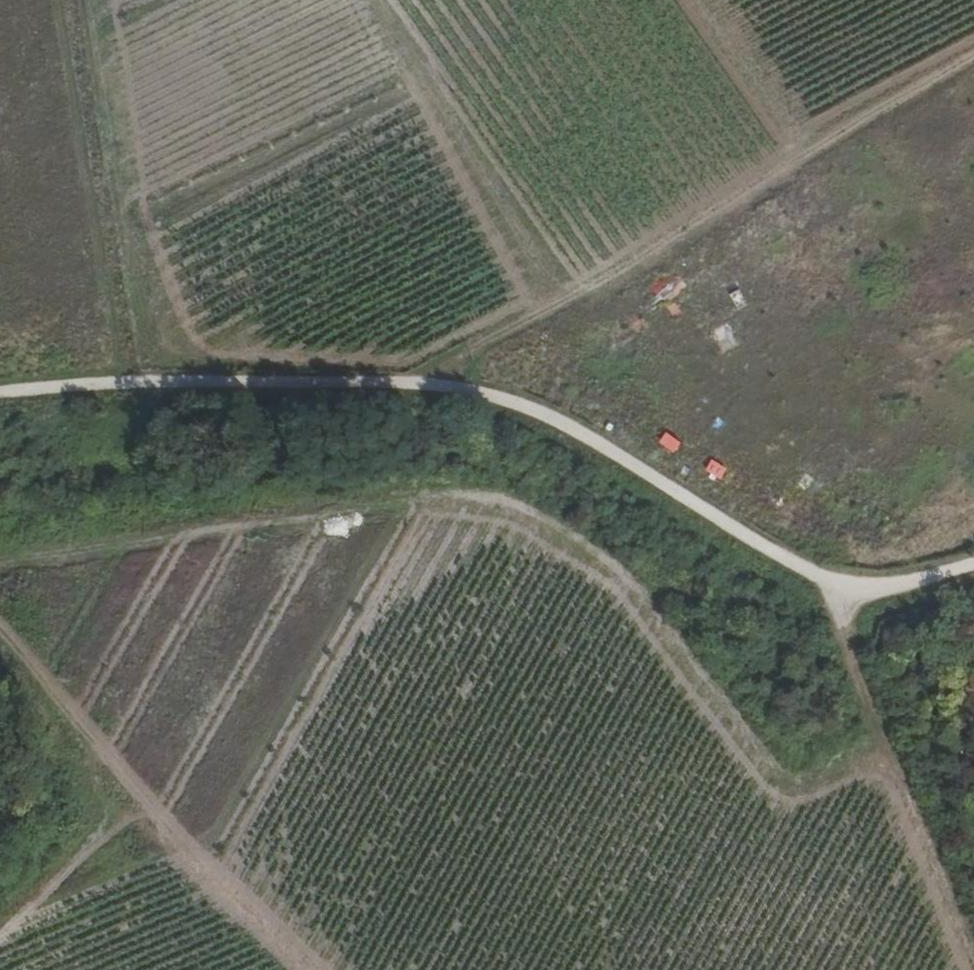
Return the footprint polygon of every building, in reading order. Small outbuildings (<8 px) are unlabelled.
[(666,431),(659,442),(675,452),(682,442),(666,431)] [(712,458),(705,469),(721,478),(727,468),(712,458)]
